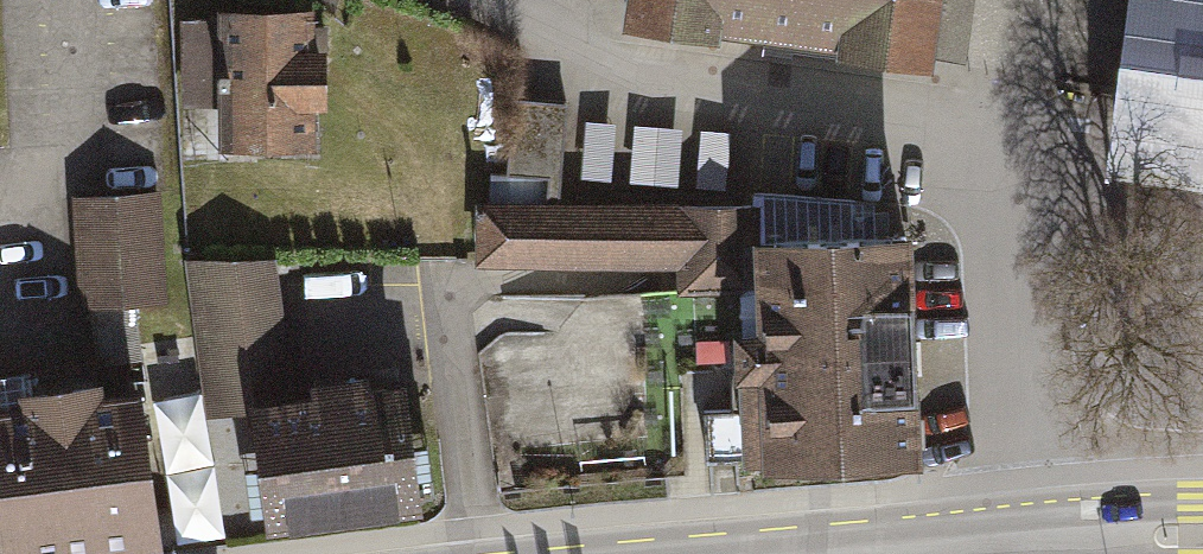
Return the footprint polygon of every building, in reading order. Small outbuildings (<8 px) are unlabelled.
[(181,13),(183,100),(219,100),(220,137),(315,135),(315,100),(326,100),(325,34),(313,35),(312,0),(218,2),(219,13),(181,13)] [(614,12),(780,35),(922,54),(930,0),(615,0),(614,12)] [(1104,129),(1202,143),(1202,0),(1123,0),(1104,129)] [(564,99),(516,94),(509,170),(491,168),(488,196),(556,194),(564,99)] [(728,178),(729,123),(650,121),(649,176),(728,178)] [(72,191),(80,302),(90,302),(93,357),(143,354),(139,298),(167,296),(159,185),(72,191)] [(730,454),(828,452),(825,339),(822,222),(747,224),(746,189),(556,194),(488,196),(472,196),(473,261),(668,256),(669,285),(748,282),(749,317),(727,318),(730,454)] [(822,222),(825,339),(906,337),(903,219),(822,222)] [(187,253),(202,364),(287,352),(274,251),(187,253)] [(825,339),(828,452),(909,450),(906,337),(825,339)] [(145,383),(96,389),(93,363),(31,370),(29,355),(0,359),(0,549),(161,531),(145,383)] [(269,521),(423,501),(405,368),(368,373),(367,365),(309,372),(311,383),(252,390),(269,521)] [(199,390),(153,397),(174,542),(220,535),(199,390)]
